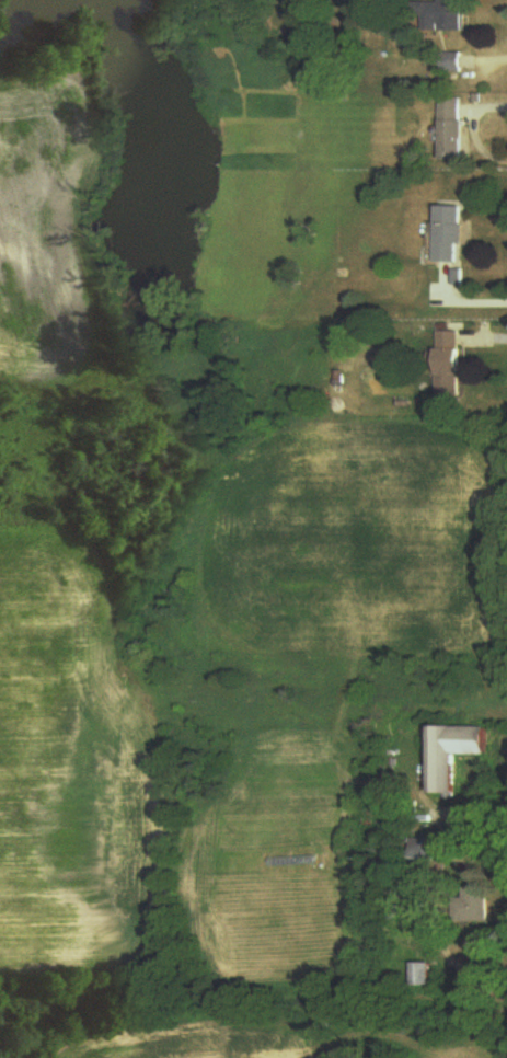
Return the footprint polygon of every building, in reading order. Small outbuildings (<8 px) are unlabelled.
[(467,0),(444,0),(444,4),(419,4),(419,19),(428,19),(428,34),(467,34),(467,0)] [(465,74),(465,55),(445,55),(445,74),(465,74)] [(443,163),(465,162),(464,99),(442,100),(443,163)] [(439,263),(465,263),(465,208),(439,208),(439,263)] [(440,332),(440,398),(464,398),(464,332),(440,332)] [(433,726),(432,799),(457,799),(457,755),(492,756),(492,727),(433,726)] [(436,867),(436,841),(413,841),(413,867),(436,867)] [(462,888),(462,924),(492,924),(492,888),(462,888)] [(414,987),(435,987),(435,963),(414,963),(414,987)] [(327,1011),(327,1028),(342,1028),(342,1011),(327,1011)]
